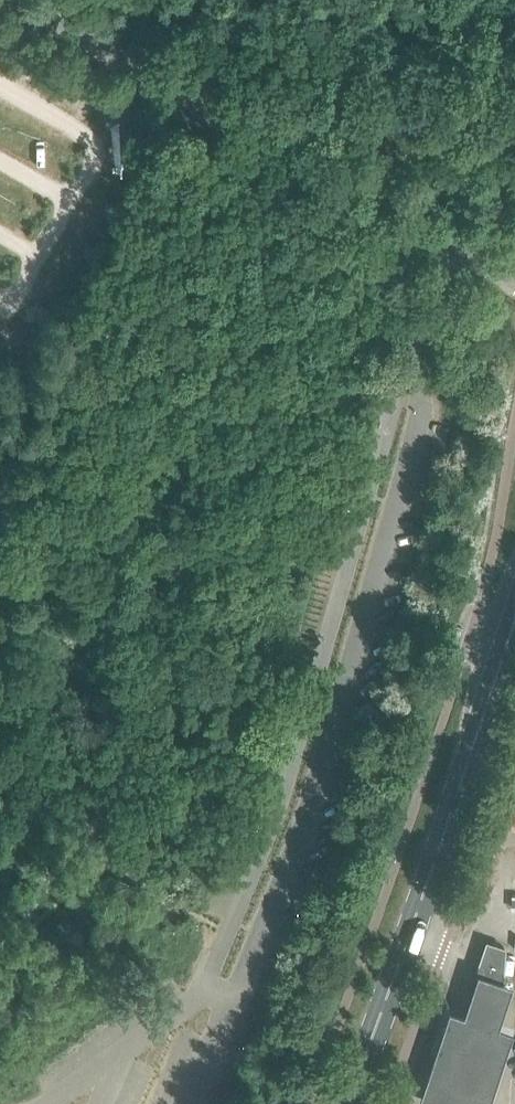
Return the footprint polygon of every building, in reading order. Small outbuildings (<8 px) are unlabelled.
[(372,262),(380,265),(384,256),(375,253),(372,262)] [(493,1002),(496,999),(500,997),(504,947),(487,941),(484,949),(485,949),(476,975),(486,992),(493,1002)] [(480,967),(466,1009),(450,1004),(419,1099),(435,1103),(488,1103),(514,1025),(500,1020),(514,978),(480,967)]
